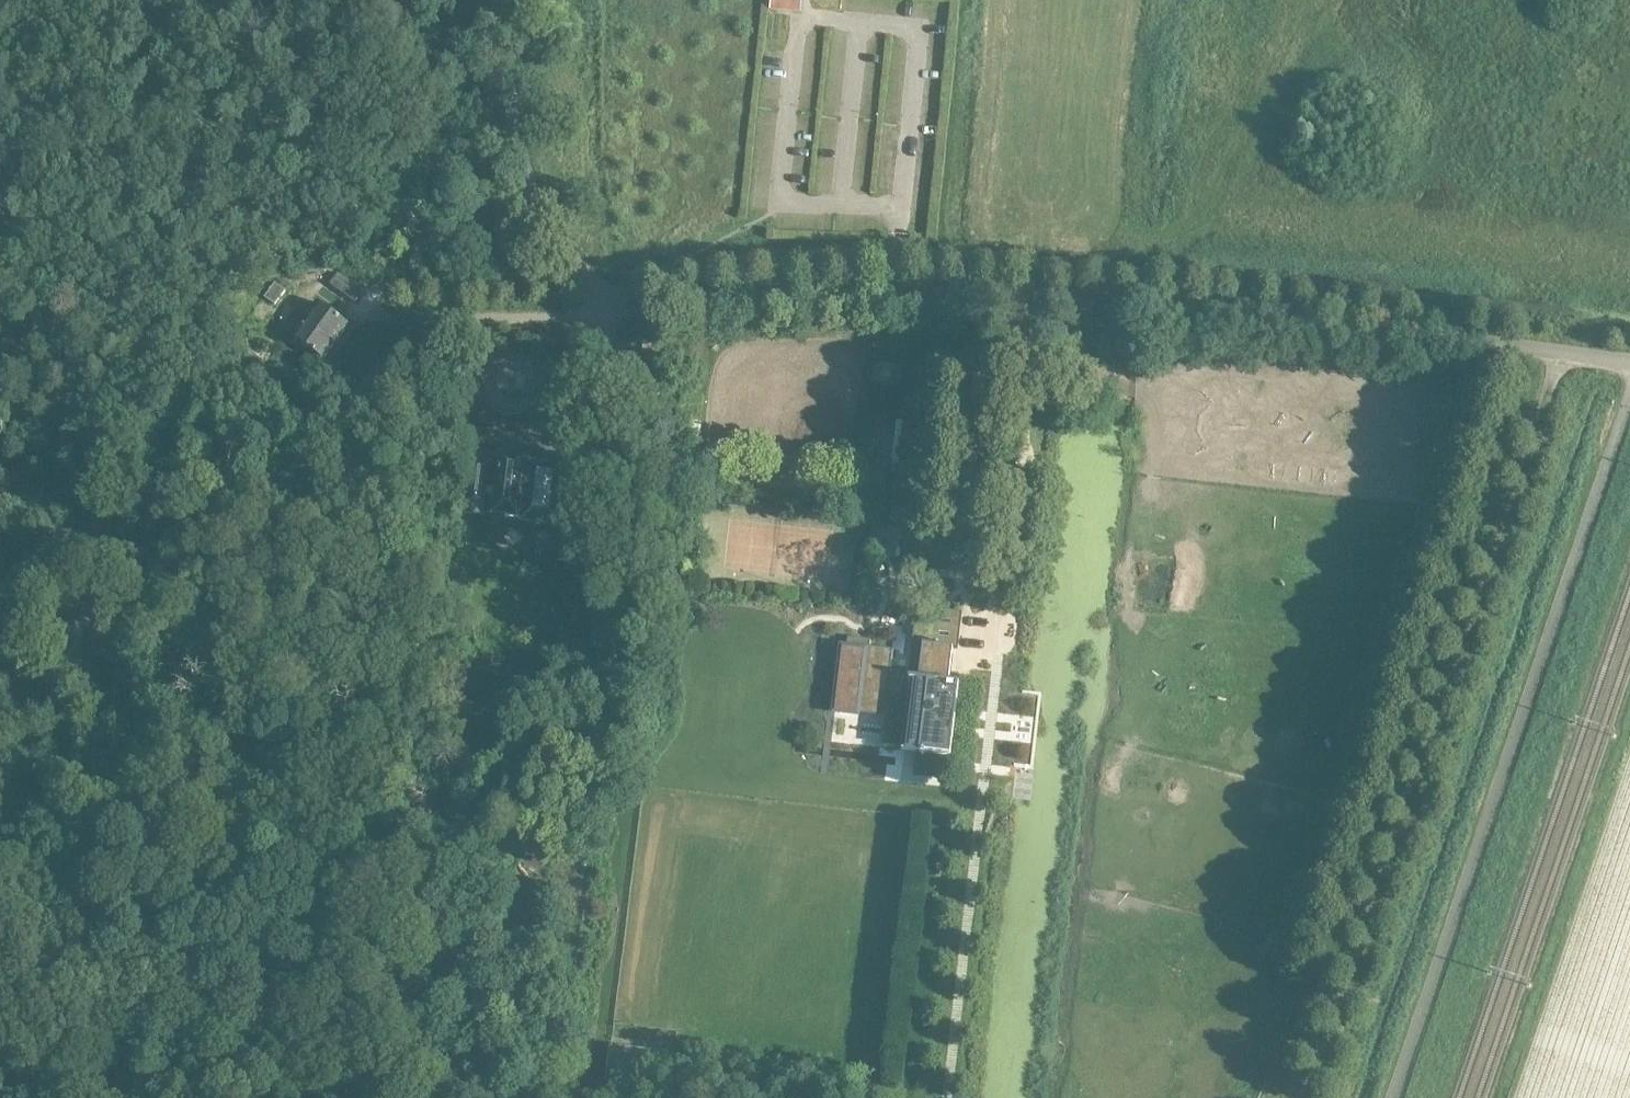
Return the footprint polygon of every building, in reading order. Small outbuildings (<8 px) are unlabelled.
[(801,13),(802,0),(771,0),(770,10),(801,13)] [(330,285),(356,303),(364,292),(338,273),(330,285)] [(253,305),(267,315),(286,291),(275,283),(264,297),(260,294),(253,305)] [(292,337),(322,360),(347,325),(317,303),(292,337)] [(469,452),(461,513),(559,526),(569,449),(501,440),(502,434),(479,431),(476,453),(469,452)] [(871,714),(871,715),(885,717),(887,698),(908,701),(903,749),(921,751),(921,753),(950,756),(957,685),(948,684),(952,648),(967,650),(971,616),(917,609),(913,644),(924,645),(920,675),(891,672),(893,651),(844,646),(837,711),(871,714)]
